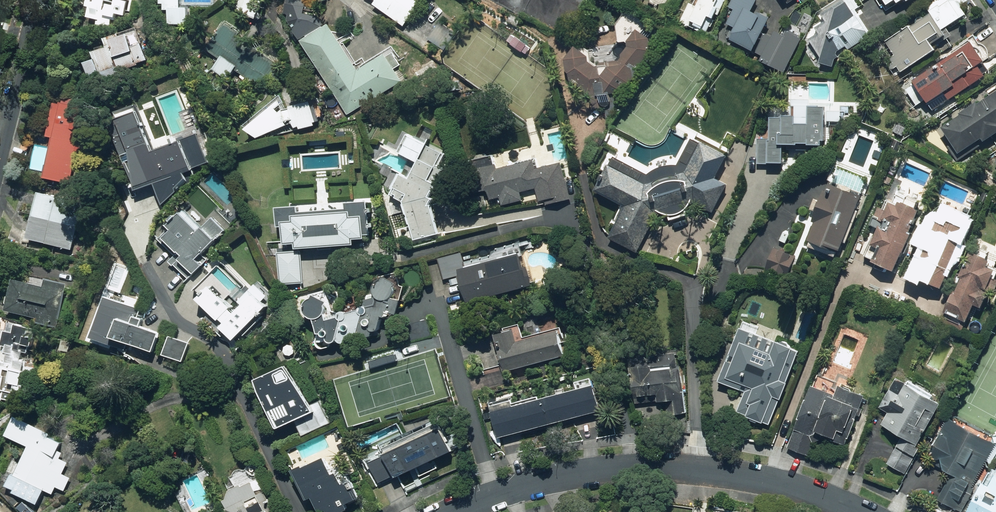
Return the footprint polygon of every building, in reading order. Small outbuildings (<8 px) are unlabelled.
[(89,6),(91,6),(89,17),(101,19),(100,23),(113,26),(114,22),(118,22),(119,14),(128,15),(131,0),(117,0),(117,1),(112,0),(90,0),(89,6)] [(158,9),(167,10),(166,26),(191,28),(192,8),(180,7),(180,0),(158,0),(158,9)] [(260,19),(262,15),(258,13),(264,0),(241,0),(238,6),(239,7),(238,10),(256,18),(257,17),(260,19)] [(301,40),(326,25),(319,15),(307,13),(310,0),(287,0),(284,14),(290,14),(289,20),(301,40)] [(376,1),(373,5),(405,26),(422,0),(375,0),(376,1)] [(697,6),(689,3),(681,20),(690,25),(692,20),(705,26),(702,32),(707,35),(716,15),(719,16),(727,0),(700,0),(697,6)] [(730,7),(734,9),(727,24),(735,28),(730,38),(754,50),(769,19),(753,12),(758,0),(733,0),(730,7)] [(855,0),(843,0),(820,13),(808,37),(820,54),(820,62),(834,68),(841,55),(839,53),(846,48),(848,52),(873,35),(856,10),(860,7),(855,0)] [(894,72),(898,69),(900,73),(938,52),(932,43),(946,35),(943,29),(966,15),(957,0),(951,0),(931,12),(933,15),(879,46),(894,72)] [(428,39),(444,50),(457,32),(441,21),(428,39)] [(239,37),(242,32),(225,22),(216,35),(218,36),(214,43),(212,42),(207,49),(221,58),(213,71),(227,80),(234,70),(262,88),(279,62),(239,37)] [(405,79),(388,52),(360,69),(332,23),(303,40),(348,114),(405,79)] [(774,37),(764,35),(756,51),(763,54),(760,61),(786,74),(804,37),(788,29),(785,35),(777,31),(774,37)] [(619,62),(616,60),(604,76),(626,93),(636,79),(633,77),(655,46),(645,40),(647,37),(637,30),(627,43),(631,46),(619,62)] [(94,53),(95,59),(84,62),(91,84),(139,68),(138,64),(148,60),(142,43),(134,46),(130,35),(109,42),(111,48),(94,53)] [(971,41),(915,82),(931,104),(945,94),(950,101),(988,74),(982,66),(987,62),(971,41)] [(576,46),(567,59),(567,74),(589,88),(601,70),(588,61),(591,57),(576,46)] [(246,129),(256,137),(261,130),(267,135),(293,124),(294,131),(317,126),(311,100),(288,108),(283,102),(295,92),(289,86),(248,119),(252,124),(246,129)] [(944,128),(962,154),(984,139),(987,142),(995,136),(995,93),(944,128)] [(50,147),(35,144),(30,169),(44,172),(43,178),(77,185),(90,130),(80,127),(84,109),(55,103),(48,135),(52,136),(50,147)] [(785,166),(785,146),(798,147),(799,142),(810,143),(810,146),(822,147),(822,141),(825,142),(828,106),(811,104),(810,125),(796,124),(797,117),(773,115),(771,136),(758,135),(756,164),(785,166)] [(193,169),(212,163),(200,133),(179,141),(176,133),(152,143),(139,109),(119,117),(132,149),(137,190),(156,183),(165,208),(196,179),(193,169)] [(387,193),(403,204),(414,242),(441,234),(431,197),(434,193),(439,195),(451,171),(443,166),(449,154),(409,133),(398,153),(417,163),(410,177),(399,171),(387,193)] [(596,191),(625,204),(608,237),(642,255),(658,211),(696,199),(714,211),(731,183),(719,176),(731,155),(705,138),(681,176),(648,186),(611,167),(596,191)] [(535,160),(483,174),(492,200),(501,197),(504,205),(523,199),(520,192),(536,187),(541,204),(544,203),(545,206),(573,197),(561,162),(538,169),(535,160)] [(861,196),(833,187),(826,202),(820,200),(806,241),(842,253),(861,196)] [(84,202),(39,192),(28,238),(74,248),(84,202)] [(896,272),(922,210),(901,202),(900,206),(891,203),(885,219),(891,221),(887,230),(880,227),(872,246),(877,248),(871,262),(896,272)] [(369,218),(368,203),(279,208),(280,229),(284,229),(284,245),(296,244),(296,249),(356,246),(355,241),(366,241),(365,218),(369,218)] [(200,226),(183,209),(168,224),(172,228),(161,239),(176,255),(171,260),(189,279),(209,260),(204,254),(229,230),(213,214),(200,226)] [(920,278),(943,288),(968,226),(948,218),(946,223),(940,220),(933,235),(940,238),(936,247),(927,244),(920,262),(926,264),(920,278)] [(776,247),(766,269),(786,277),(795,255),(776,247)] [(444,279),(459,276),(467,304),(533,286),(523,253),(466,269),(462,253),(438,260),(444,279)] [(945,312),(968,322),(974,306),(983,309),(989,295),(994,297),(995,292),(995,279),(995,277),(995,271),(990,269),(993,261),(973,253),(957,292),(954,291),(945,312)] [(305,255),(279,256),(280,283),(305,282),(305,255)] [(154,354),(162,333),(142,326),(145,319),(134,315),(141,298),(121,291),(129,269),(118,265),(90,337),(110,344),(112,338),(154,354)] [(16,280),(6,310),(36,318),(35,324),(47,327),(51,312),(54,313),(60,288),(45,284),(45,280),(29,276),(27,283),(16,280)] [(374,286),(372,287),(376,301),(375,300),(374,299),(373,299),(372,299),(371,299),(370,299),(369,299),(368,299),(368,300),(367,300),(367,301),(366,301),(366,302),(365,303),(365,304),(359,306),(360,310),(347,314),(346,310),(338,312),(337,309),(338,309),(338,308),(338,307),(339,307),(339,306),(339,305),(339,304),(339,303),(339,302),(339,301),(339,300),(338,300),(338,299),(338,298),(337,298),(337,297),(336,297),(336,296),(335,296),(334,296),(333,295),(333,293),(309,300),(309,302),(308,304),(307,305),(307,307),(306,309),(306,311),(307,312),(307,314),(308,316),(310,317),(311,318),(312,319),(314,320),(321,343),(328,341),(329,342),(329,343),(330,343),(331,343),(331,344),(332,344),(333,344),(334,344),(335,343),(336,343),(336,342),(337,342),(337,341),(337,340),(338,340),(339,340),(339,341),(340,342),(341,342),(341,343),(342,343),(343,343),(343,344),(344,344),(345,344),(346,344),(347,344),(347,343),(348,343),(349,343),(350,342),(351,341),(352,340),(352,339),(352,338),(352,337),(352,336),(352,335),(352,334),(370,329),(371,330),(372,331),(373,331),(373,332),(374,332),(375,332),(376,332),(377,332),(378,331),(379,331),(379,330),(380,330),(380,329),(381,329),(381,328),(381,327),(381,326),(381,325),(382,325),(383,318),(401,313),(395,292),(395,290),(396,289),(395,287),(395,285),(394,284),(393,282),(392,281),(391,281),(391,280),(390,280),(389,280),(389,279),(388,279),(387,279),(386,279),(385,279),(384,279),(383,279),(382,279),(381,279),(380,279),(380,280),(379,280),(378,280),(378,281),(377,281),(377,282),(376,282),(376,283),(375,283),(375,284),(374,285),(374,286)] [(255,294),(237,311),(223,297),(226,295),(216,284),(199,300),(218,320),(220,318),(224,322),(219,326),(234,342),(268,308),(255,294)] [(30,401),(33,360),(22,359),(23,347),(39,348),(40,327),(1,324),(1,328),(0,328),(0,399),(30,401)] [(518,326),(495,334),(506,373),(568,354),(560,329),(523,341),(518,326)] [(800,350),(742,330),(721,384),(745,393),(737,413),(771,426),(800,350)] [(171,335),(164,354),(183,361),(190,342),(171,335)] [(654,364),(633,365),(632,390),(637,390),(637,399),(656,397),(657,403),(667,402),(668,417),(684,416),(678,348),(653,350),(654,364)] [(277,428),(295,419),(303,437),(332,424),(321,400),(310,405),(293,365),(256,381),(277,428)] [(880,425),(901,437),(887,462),(905,473),(922,446),(918,444),(942,405),(905,382),(899,392),(893,389),(881,408),(888,412),(880,425)] [(592,383),(491,409),(499,437),(600,411),(592,383)] [(838,389),(835,396),(809,387),(789,446),(810,453),(816,436),(849,446),(864,396),(838,389)] [(369,465),(379,486),(466,442),(450,410),(381,446),(386,456),(369,465)] [(949,417),(927,458),(941,465),(937,473),(949,479),(938,501),(958,511),(962,511),(995,447),(995,441),(949,417)] [(14,490),(13,493),(40,505),(46,491),(54,494),(56,488),(64,491),(70,477),(64,474),(73,455),(60,450),(64,441),(14,419),(6,438),(27,448),(23,458),(16,455),(4,481),(8,483),(6,487),(14,490)] [(297,472),(309,500),(314,498),(321,511),(343,511),(349,509),(347,503),(361,497),(341,452),(297,472)] [(994,470),(977,502),(981,505),(977,511),(995,511),(995,471),(994,470)] [(264,479),(224,497),(230,511),(277,511),(264,479)]
